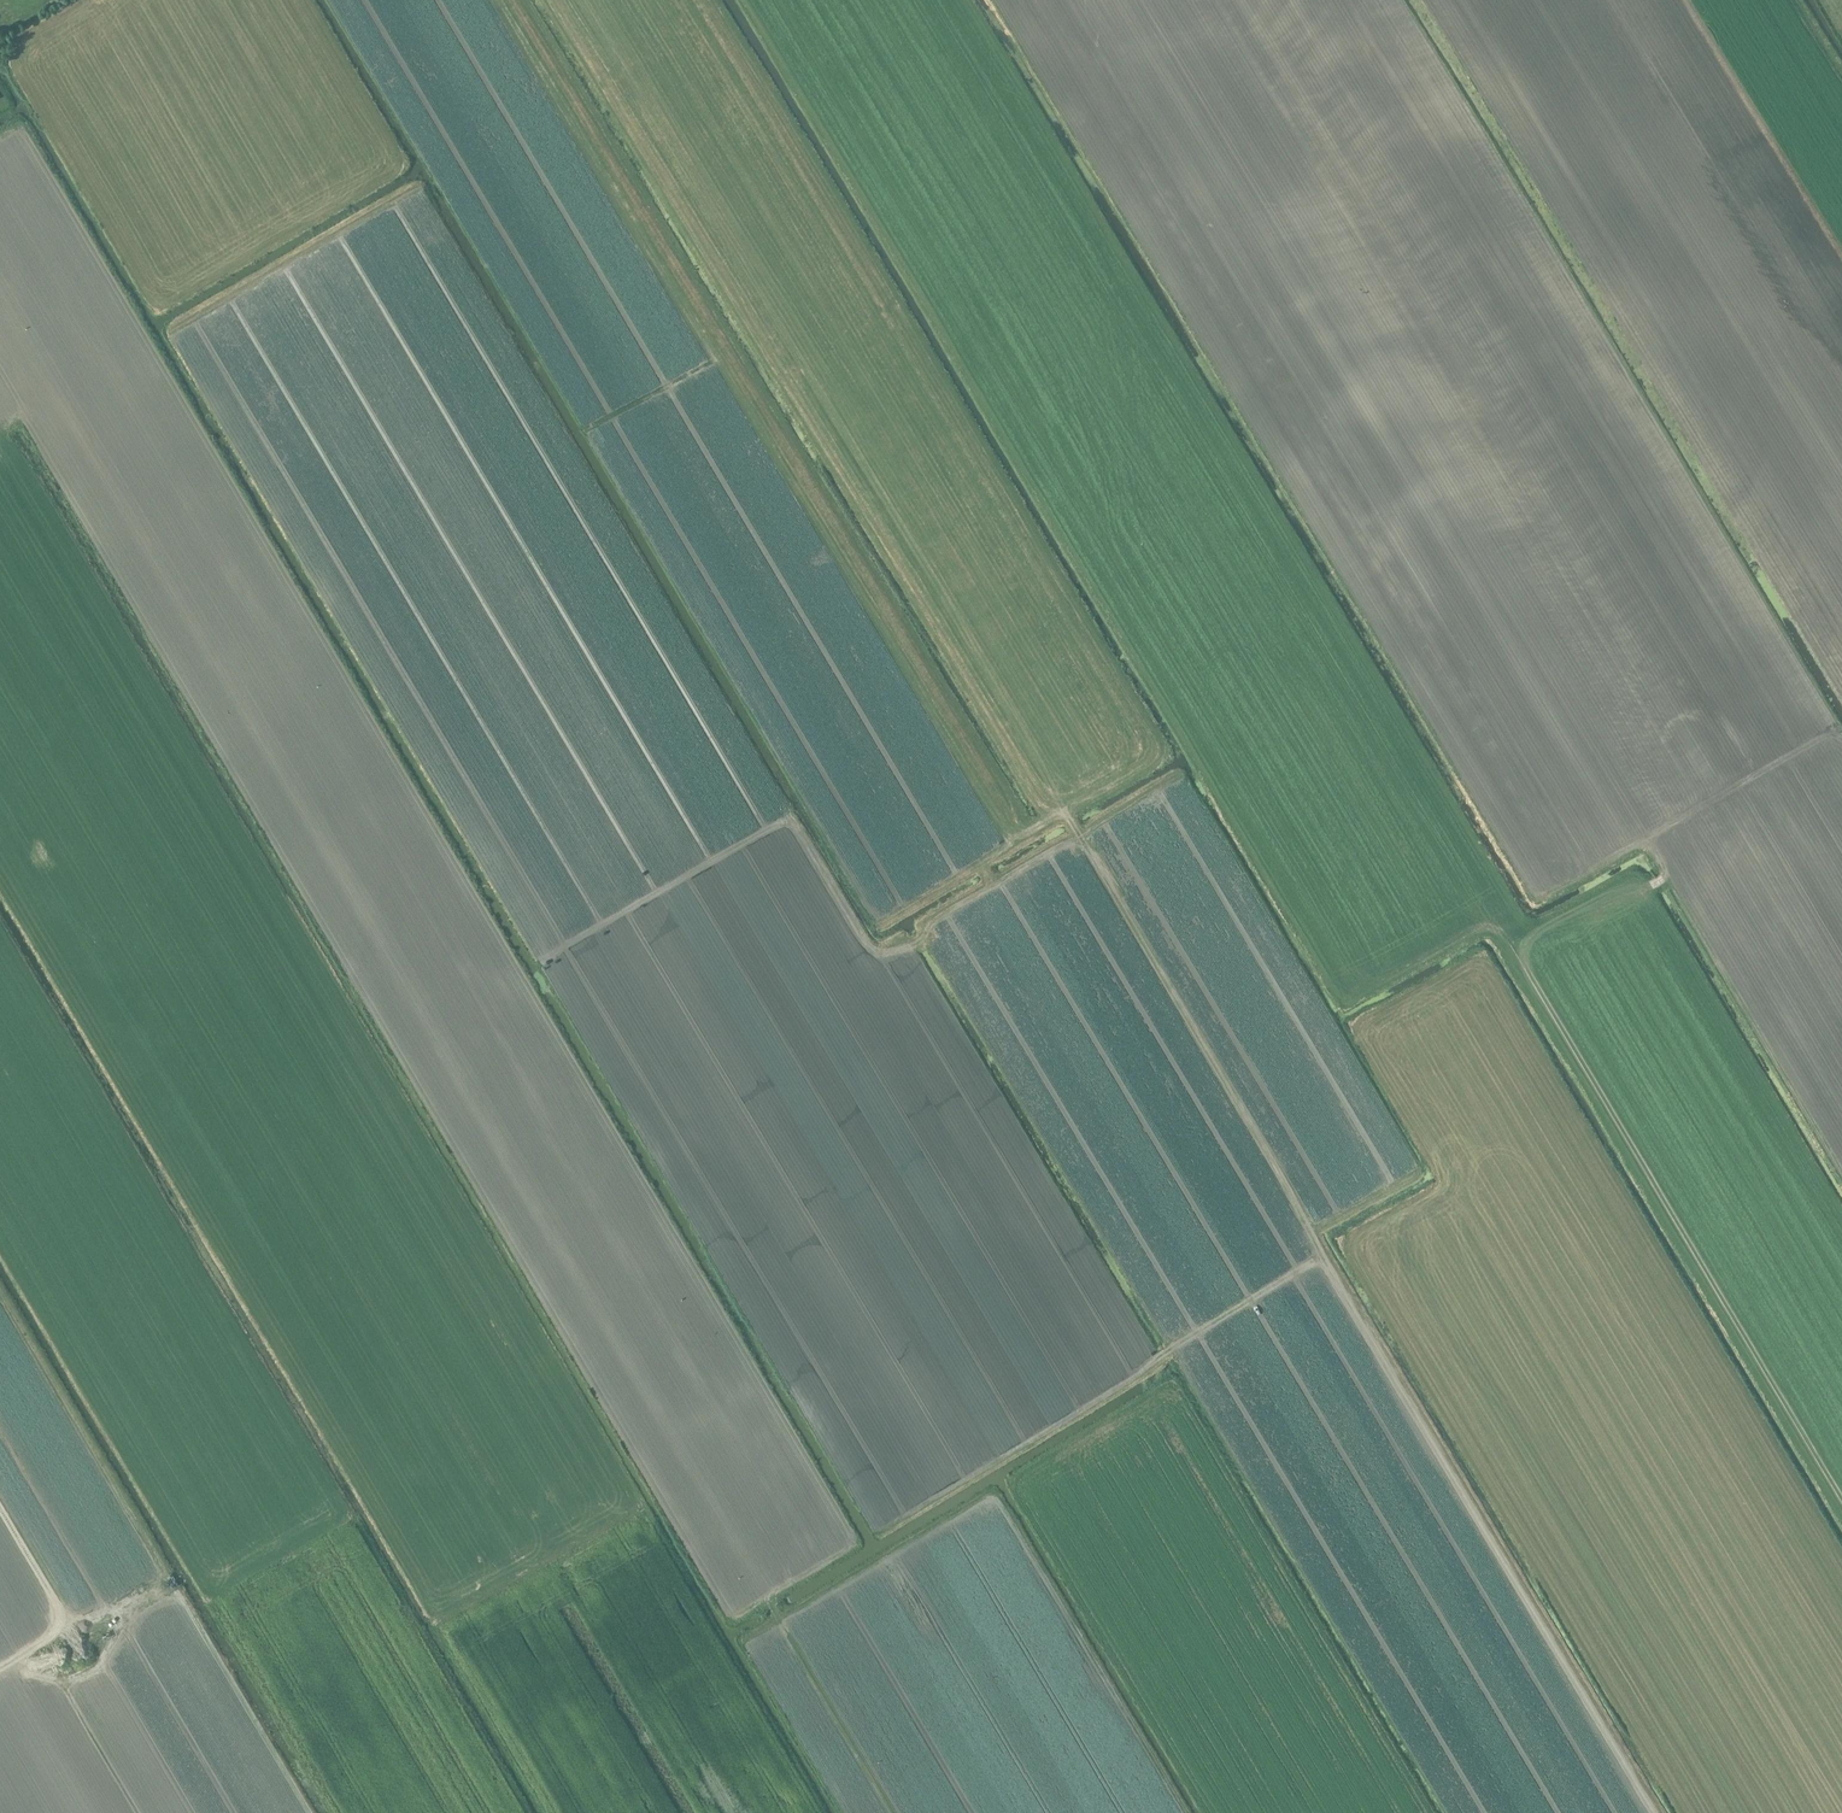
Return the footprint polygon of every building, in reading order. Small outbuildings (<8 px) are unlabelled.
[(1252,1771),(1259,1768),(1251,1751),(1244,1755),(1252,1771)]
